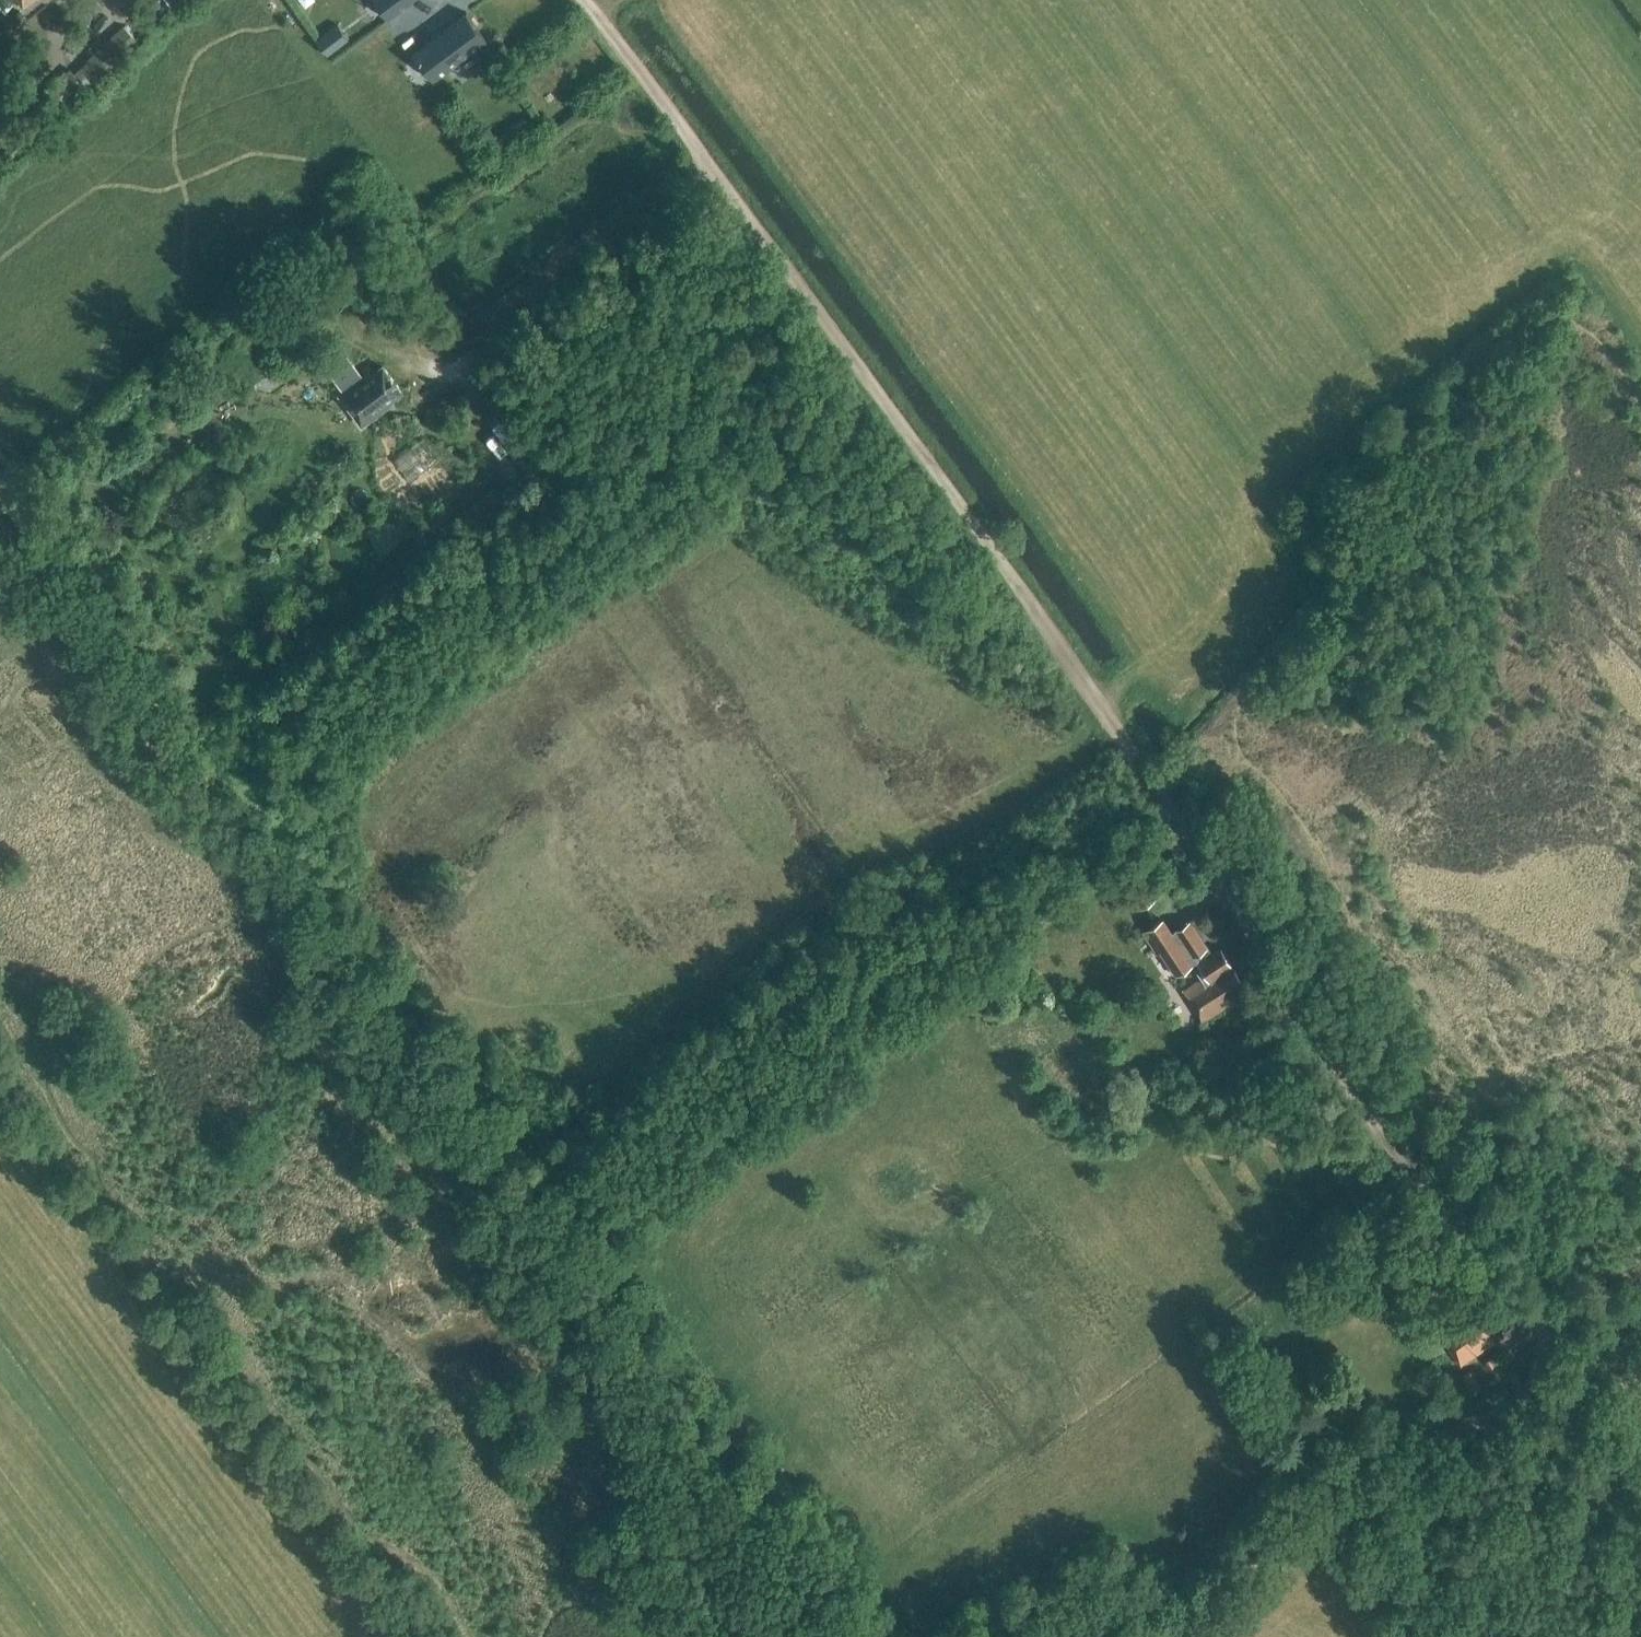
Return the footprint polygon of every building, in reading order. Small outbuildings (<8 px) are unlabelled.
[(36,0),(18,0),(25,9),(36,0)] [(389,19),(414,0),(374,0),(389,19)] [(467,13),(414,53),(434,80),(487,40),(467,13)] [(338,23),(316,39),(327,53),(349,37),(338,23)] [(339,345),(321,358),(345,390),(339,394),(362,425),(384,409),(382,407),(402,392),(383,366),(365,380),(339,345)] [(411,524),(441,494),(430,483),(400,513),(411,524)] [(466,491),(458,497),(475,518),(483,513),(466,491)] [(1200,1022),(1244,995),(1239,988),(1244,985),(1221,949),(1212,955),(1192,921),(1172,933),(1164,919),(1143,931),(1156,954),(1161,951),(1175,974),(1193,963),(1202,978),(1182,990),(1200,1022)] [(1460,1366),(1494,1341),(1478,1317),(1458,1331),(1456,1327),(1441,1338),(1460,1366)] [(1481,1385),(1471,1371),(1462,1378),(1470,1392),(1472,1391),(1481,1404),(1488,1398),(1480,1385),(1481,1385)]
